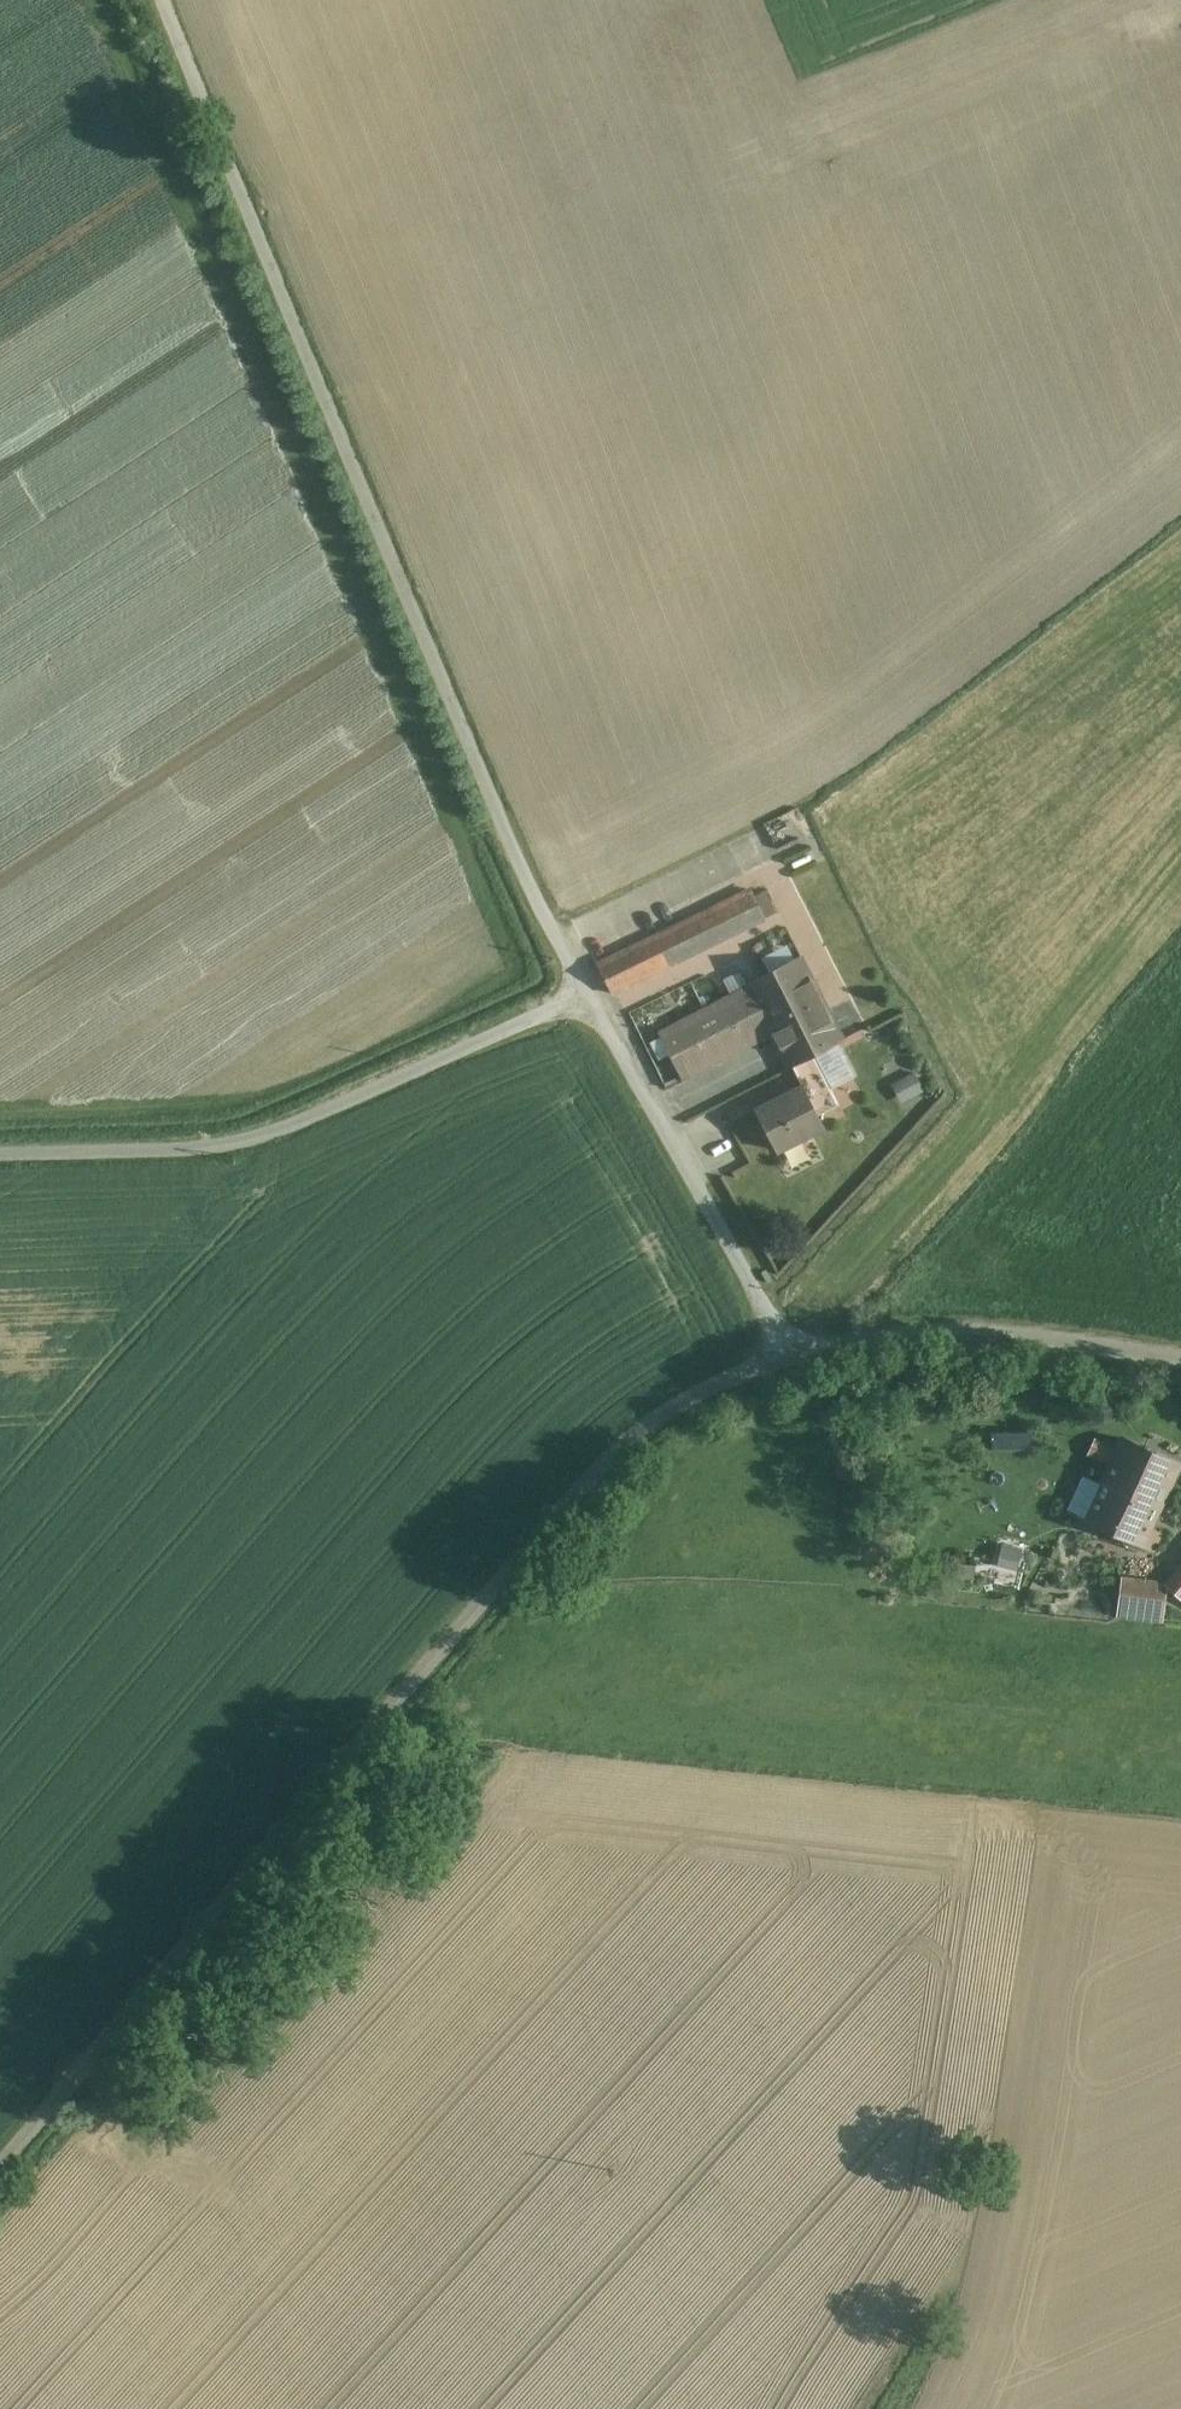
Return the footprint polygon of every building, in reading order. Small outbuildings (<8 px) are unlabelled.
[(764,920),(750,889),(598,962),(612,992),(764,920)] [(845,1040),(803,955),(656,1027),(682,1080),(775,1035),(790,1066),(845,1040)] [(898,1082),(908,1100),(930,1088),(921,1070),(898,1082)] [(826,1129),(803,1085),(757,1109),(780,1153),(826,1129)] [(997,1449),(1038,1450),(1039,1431),(998,1431),(997,1449)] [(1145,1543),(1179,1461),(1120,1437),(1086,1519),(1145,1543)] [(1011,1541),(1004,1563),(1024,1569),(1031,1548),(1011,1541)] [(1167,1585),(1180,1597),(1180,1569),(1167,1585)] [(1126,1614),(1167,1623),(1172,1600),(1131,1591),(1126,1614)]
